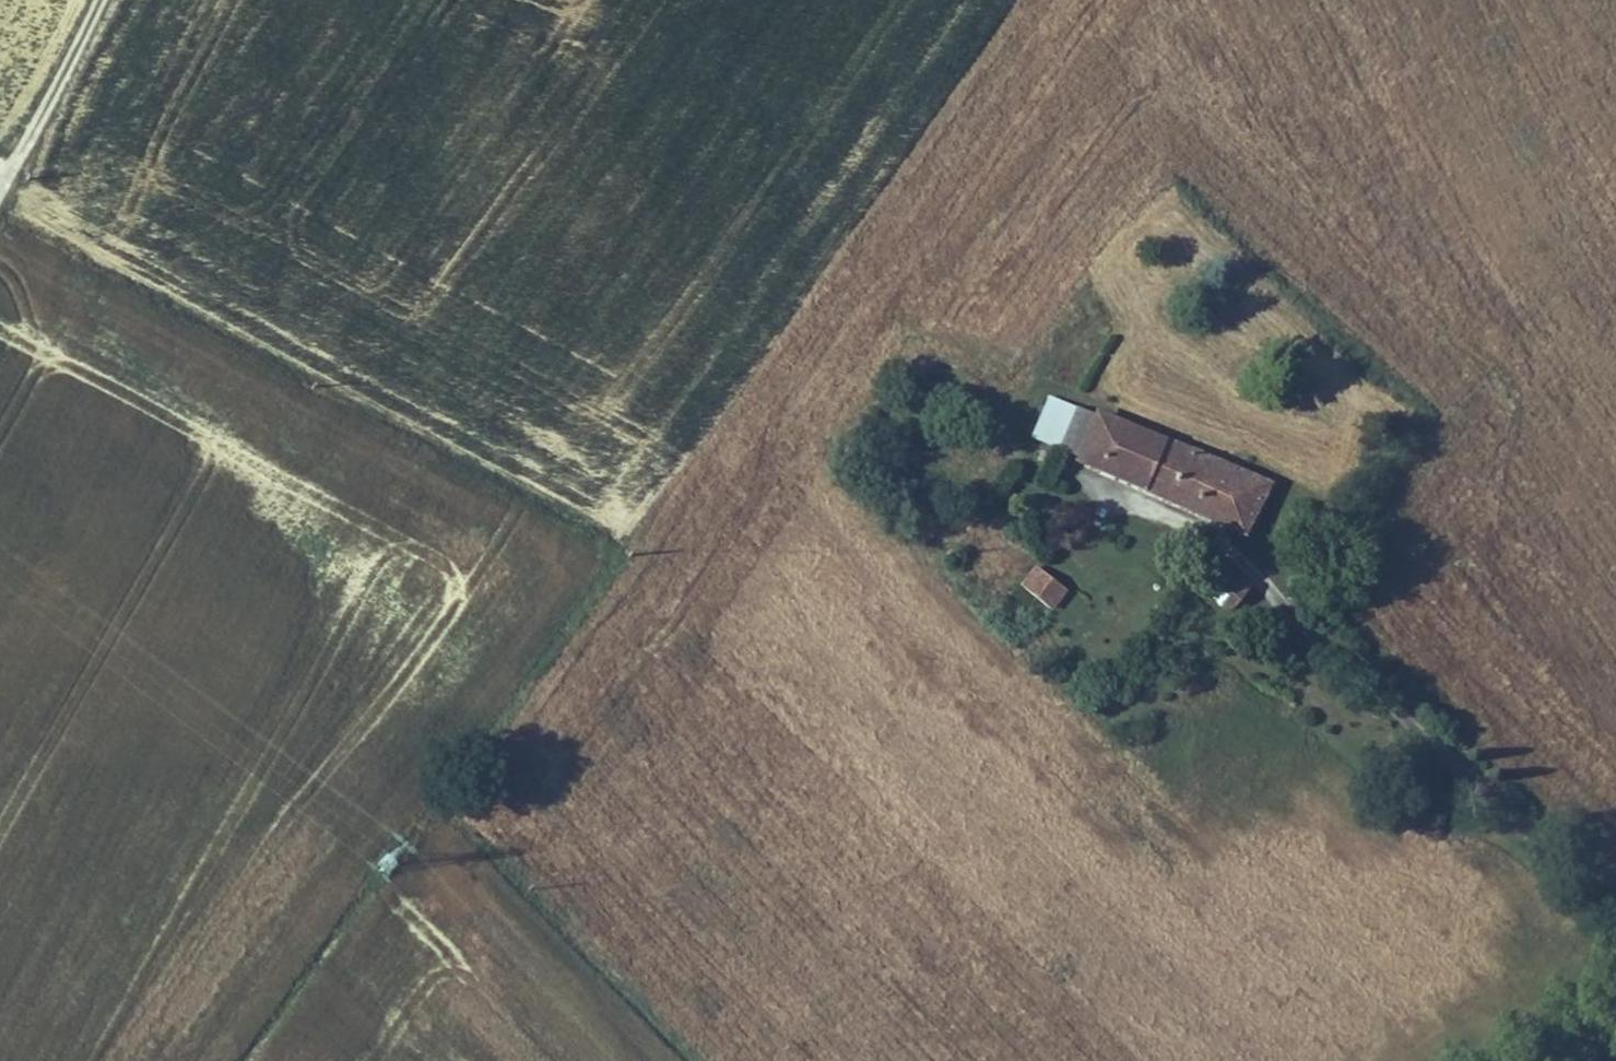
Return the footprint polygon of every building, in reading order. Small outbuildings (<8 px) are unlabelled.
[(1077,453),(1093,411),(1053,396),(1037,437),(1077,453)] [(1265,475),(1094,409),(1093,411),(1077,453),(1073,463),(1244,528),(1265,475)] [(1219,567),(1228,573),(1234,566),(1226,559),(1219,567)] [(1253,580),(1234,566),(1228,573),(1217,587),(1235,602),(1253,580)] [(1042,570),(1027,588),(1051,609),(1067,591),(1042,570)]
